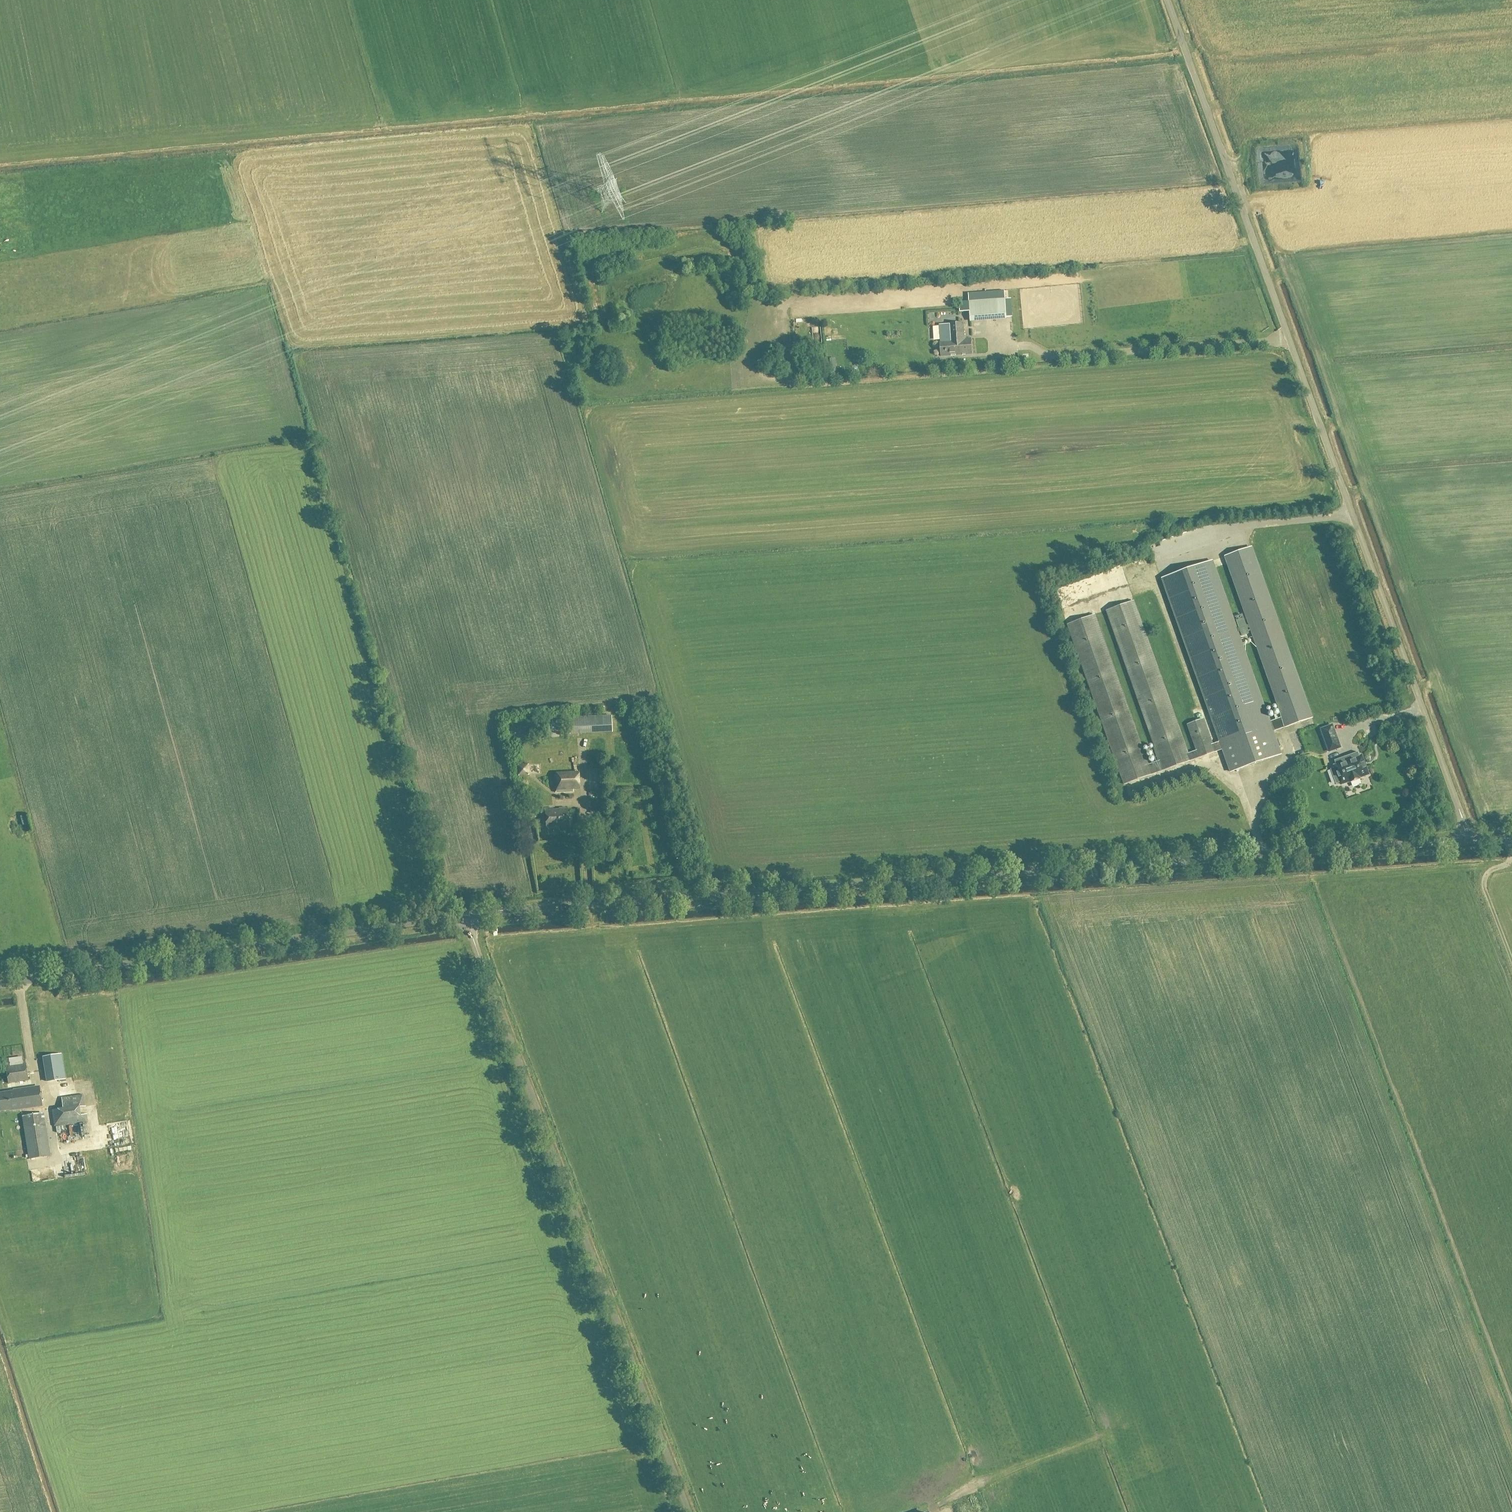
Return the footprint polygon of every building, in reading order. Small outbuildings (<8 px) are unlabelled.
[(1006,319),(1005,299),(968,302),(970,321),(998,319),(1006,319)] [(948,340),(939,341),(940,357),(971,354),(970,338),(965,339),(964,323),(947,324),(948,340)] [(1203,719),(1187,725),(1196,751),(1188,754),(1134,601),(1106,611),(1160,761),(1148,765),(1095,615),(1067,625),(1124,784),(1215,752),(1223,749),(1231,772),(1281,755),(1272,732),(1312,718),(1251,547),(1225,557),(1282,717),(1269,722),(1212,561),(1162,579),(1219,742),(1212,744),(1203,719)] [(590,716),(573,717),(574,732),(603,731),(603,722),(591,722),(590,716)] [(1329,752),(1340,748),(1332,725),(1321,729),(1329,752)] [(1330,769),(1336,784),(1340,783),(1341,784),(1369,774),(1362,756),(1359,756),(1358,752),(1338,759),(1340,764),(1334,766),(1335,767),(1330,769)] [(580,790),(579,772),(555,773),(556,791),(580,790)] [(596,791),(607,791),(606,779),(595,779),(596,791)] [(528,795),(519,796),(520,804),(529,803),(528,795)] [(535,818),(534,807),(523,808),(524,820),(535,818)] [(568,809),(554,810),(554,809),(545,809),(546,827),(569,826),(568,809)] [(563,837),(564,827),(548,827),(548,837),(563,837)] [(61,1055),(43,1058),(47,1082),(65,1079),(61,1055)] [(29,1081),(26,1064),(6,1067),(8,1084),(29,1081)] [(75,1093),(74,1082),(52,1084),(53,1095),(75,1093)] [(0,1093),(0,1111),(10,1109),(10,1110),(21,1109),(42,1106),(39,1087),(13,1090),(13,1091),(9,1092),(0,1093)] [(79,1108),(85,1107),(83,1095),(62,1098),(62,1108),(51,1110),(54,1127),(87,1122),(86,1114),(80,1115),(79,1108)] [(43,1114),(23,1117),(29,1158),(50,1155),(43,1114)]
